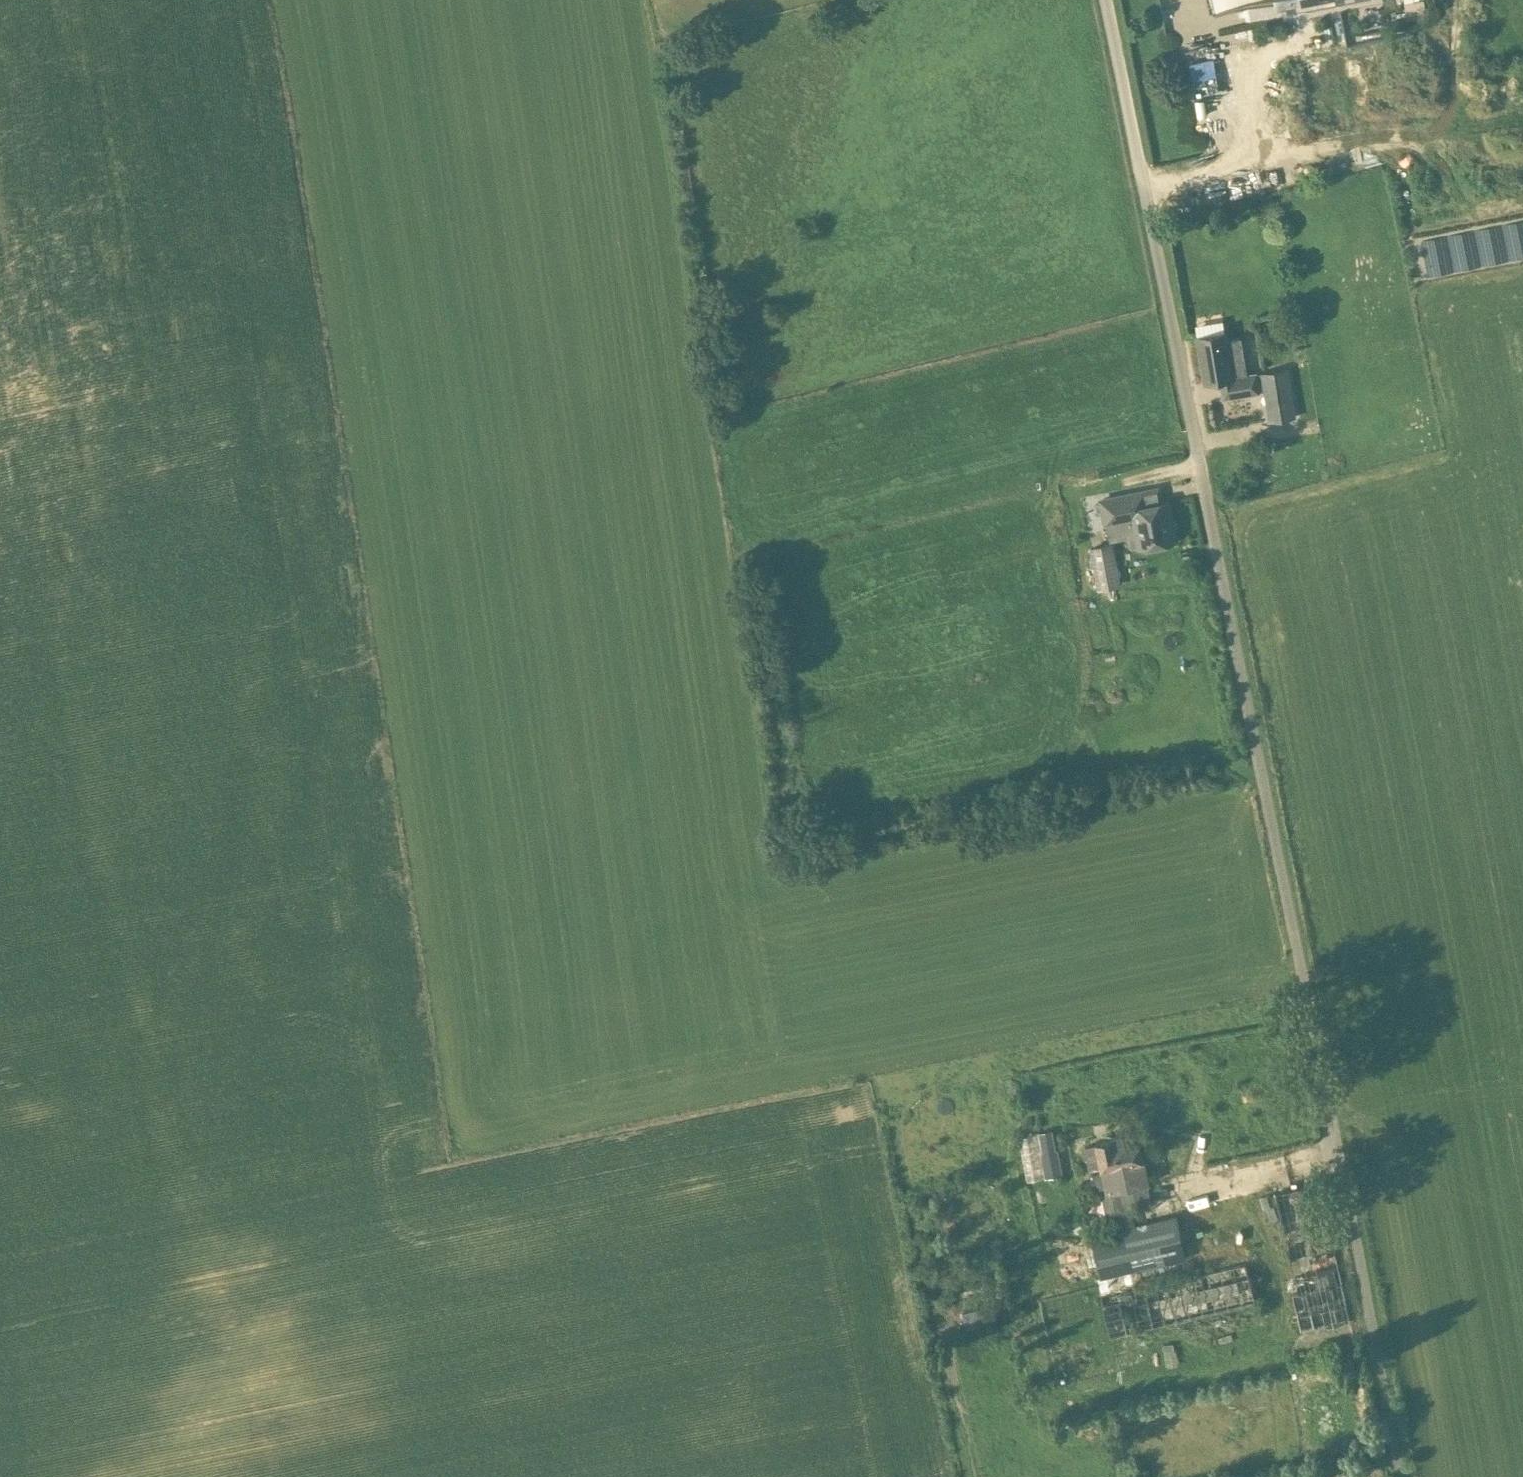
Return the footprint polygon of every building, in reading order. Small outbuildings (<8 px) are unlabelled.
[(1289,368),(1245,376),(1239,338),(1226,340),(1225,332),(1197,337),(1205,383),(1221,381),(1224,398),(1258,392),(1258,391),(1263,390),(1269,422),(1297,417),(1289,368)] [(1163,502),(1160,488),(1101,498),(1108,537),(1135,532),(1138,550),(1175,543),(1168,501),(1163,502)] [(1114,542),(1090,546),(1097,589),(1121,585),(1114,542)] [(1045,1177),(1063,1174),(1057,1139),(1055,1139),(1053,1130),(1037,1133),(1038,1137),(1035,1138),(1035,1140),(1031,1140),(1032,1151),(1038,1150),(1039,1152),(1024,1155),(1027,1175),(1044,1172),(1045,1177)] [(1151,1200),(1147,1183),(1150,1182),(1145,1158),(1144,1158),(1140,1140),(1126,1143),(1123,1131),(1112,1133),(1113,1138),(1096,1141),(1097,1147),(1085,1149),(1094,1189),(1105,1186),(1107,1192),(1110,1191),(1118,1228),(1087,1234),(1109,1338),(1117,1373),(1147,1365),(1140,1332),(1255,1304),(1246,1262),(1135,1288),(1135,1285),(1201,1270),(1198,1257),(1284,1237),(1297,1292),(1292,1293),(1300,1331),(1351,1320),(1343,1284),(1352,1282),(1345,1250),(1347,1250),(1331,1180),(1319,1183),(1275,1193),(1275,1192),(1154,1220),(1150,1200),(1151,1200)]
